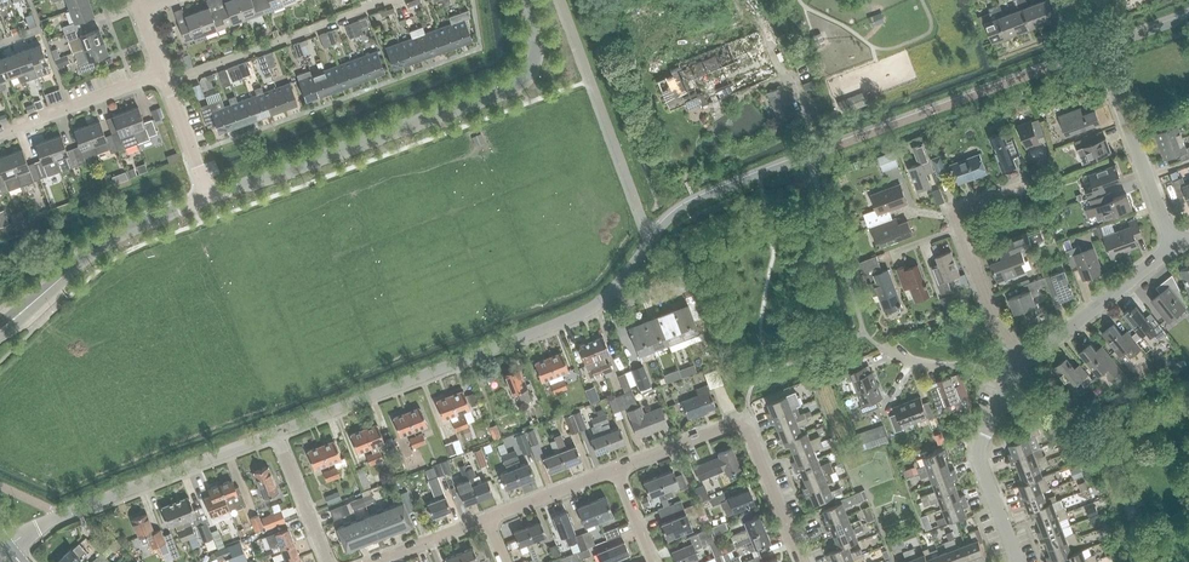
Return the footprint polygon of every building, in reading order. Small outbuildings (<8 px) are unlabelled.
[(89,3),(88,0),(65,0),(69,10),(89,3)] [(244,19),(237,0),(229,0),(224,2),(226,6),(218,9),(224,26),(244,19)] [(244,19),(264,12),(260,0),(237,0),(244,19)] [(284,5),(282,0),(260,0),(264,12),(284,5)] [(1019,0),(1013,0),(1017,11),(1010,13),(1017,32),(1030,28),(1019,0)] [(1030,28),(1042,23),(1035,4),(1028,6),(1025,0),(1019,0),(1030,28)] [(1055,18),(1048,0),(1041,0),(1041,1),(1035,4),(1042,23),(1055,18)] [(64,34),(81,28),(78,21),(94,16),(89,3),(69,10),(74,23),(62,27),(64,34)] [(999,4),(994,6),(1005,37),(1017,32),(1010,13),(1003,16),(999,4)] [(1005,37),(994,6),(988,9),(990,13),(978,17),(982,28),(986,26),(992,42),(1005,37)] [(209,7),(197,12),(205,34),(224,26),(218,9),(210,12),(209,7)] [(184,41),(205,34),(197,12),(185,16),(186,21),(178,24),(184,41)] [(25,16),(29,28),(36,25),(32,14),(25,16)] [(464,19),(450,24),(458,44),(471,39),(464,19)] [(362,33),(358,20),(351,23),(356,36),(362,33)] [(349,38),(356,36),(351,23),(344,25),(349,38)] [(445,49),(458,44),(450,24),(437,29),(445,49)] [(10,29),(12,35),(21,32),(19,26),(10,29)] [(409,32),(412,38),(419,58),(432,53),(425,34),(422,27),(409,32)] [(74,52),(103,42),(99,29),(83,35),(81,28),(64,34),(67,41),(70,40),(74,52)] [(165,29),(169,38),(174,36),(170,28),(165,29)] [(432,53),(445,49),(437,29),(425,34),(432,53)] [(325,32),(330,45),(336,43),(331,30),(325,32)] [(686,109),(699,104),(700,107),(776,76),(758,31),(677,63),(678,66),(669,70),(672,75),(657,81),(669,109),(684,103),(686,109)] [(323,48),(330,45),(325,32),(318,35),(323,48)] [(811,37),(815,48),(824,44),(820,33),(813,36),(811,37)] [(312,50),(316,49),(312,37),(308,38),(312,50)] [(406,63),(419,58),(412,38),(399,43),(406,63)] [(299,42),(304,55),(308,54),(305,44),(307,43),(305,40),(299,42)] [(74,52),(77,60),(76,60),(81,73),(95,68),(92,60),(108,54),(103,42),(74,52)] [(225,54),(233,51),(230,42),(222,45),(225,54)] [(304,55),(299,42),(292,44),(297,57),(304,55)] [(392,68),(406,63),(399,43),(385,48),(392,68)] [(27,49),(37,76),(38,77),(42,75),(50,72),(47,64),(40,44),(27,49)] [(51,50),(54,59),(59,57),(56,48),(51,50)] [(27,49),(15,53),(25,82),(30,80),(29,79),(37,76),(27,49)] [(377,51),(363,56),(370,76),(384,71),(377,51)] [(275,65),(270,52),(264,55),(269,68),(275,65)] [(15,53),(3,58),(10,78),(17,75),(20,83),(25,82),(15,53)] [(262,70),(269,68),(264,55),(257,57),(262,70)] [(357,81),(370,76),(363,56),(350,61),(357,81)] [(10,78),(3,58),(0,59),(0,89),(0,91),(5,89),(2,81),(10,78)] [(189,58),(180,62),(183,71),(192,67),(189,58)] [(350,61),(337,66),(344,85),(357,81),(350,61)] [(253,80),(246,62),(238,65),(243,78),(245,83),(253,80)] [(243,78),(238,65),(228,68),(232,81),(243,78)] [(332,90),(344,85),(337,66),(324,70),(332,90)] [(230,83),(225,69),(218,72),(223,85),(230,83)] [(305,100),(319,95),(311,75),(310,75),(308,70),(296,74),(305,100)] [(324,70),(311,75),(319,95),(332,90),(324,70)] [(805,90),(817,85),(815,79),(802,84),(805,90)] [(202,82),(194,85),(199,98),(207,95),(202,82)] [(289,83),(276,88),(283,108),(297,103),(289,83)] [(255,96),(250,98),(257,117),(270,112),(263,93),(262,93),(260,86),(253,89),(255,96)] [(778,122),(792,116),(780,87),(766,93),(778,122)] [(270,112),(283,108),(276,88),(263,93),(270,112)] [(59,90),(53,92),(57,101),(62,99),(59,90)] [(868,99),(866,92),(847,99),(838,103),(840,109),(842,113),(869,102),(868,99)] [(230,105),(224,107),(231,127),(244,122),(237,102),(235,96),(228,99),(230,105)] [(244,122),(257,117),(250,98),(237,102),(244,122)] [(231,127),(224,107),(221,99),(201,107),(208,128),(215,125),(218,132),(231,127)] [(34,102),(36,109),(43,107),(40,100),(34,102)] [(27,113),(35,110),(32,103),(25,106),(27,113)] [(138,107),(125,112),(137,143),(149,139),(148,137),(157,134),(152,120),(143,123),(138,107)] [(151,110),(155,121),(164,118),(160,107),(151,110)] [(1075,110),(1058,116),(1066,136),(1100,124),(1095,110),(1077,117),(1075,110)] [(137,143),(125,112),(112,116),(118,132),(111,134),(117,151),(124,148),(137,143)] [(1159,146),(1182,138),(1178,128),(1186,125),(1183,115),(1166,121),(1169,128),(1154,134),(1159,146)] [(1044,133),(1038,119),(1031,121),(1017,126),(1025,148),(1040,142),(1037,135),(1044,133)] [(111,153),(117,151),(111,134),(105,137),(99,121),(86,126),(95,151),(108,146),(111,153)] [(95,151),(86,126),(74,131),(79,146),(73,149),(79,165),(86,163),(83,156),(95,151)] [(1013,156),(1019,154),(1013,138),(1007,141),(1003,132),(990,137),(1002,171),(1016,166),(1013,156)] [(1082,162),(1110,152),(1105,138),(1100,140),(1097,133),(1075,141),(1082,162)] [(72,168),(79,165),(73,149),(66,151),(60,135),(48,140),(55,160),(60,172),(72,168)] [(1186,148),(1182,138),(1159,146),(1164,159),(1179,154),(1181,161),(1188,158),(1188,147),(1186,148)] [(41,160),(34,163),(40,179),(41,179),(42,183),(49,180),(43,165),(55,160),(48,140),(35,145),(41,160)] [(933,171),(927,155),(922,142),(912,146),(919,163),(908,167),(917,191),(931,186),(926,174),(933,171)] [(40,179),(34,163),(27,165),(22,150),(9,154),(21,186),(33,181),(33,182),(40,179)] [(899,165),(893,151),(877,157),(883,171),(899,165)] [(0,175),(0,189),(2,193),(8,191),(8,190),(21,186),(9,154),(0,158),(0,169),(2,174),(0,175)] [(986,173),(979,154),(951,165),(944,168),(940,156),(932,159),(938,175),(946,172),(953,169),(958,184),(986,173)] [(144,164),(136,166),(139,174),(147,171),(144,164)] [(1102,185),(1120,178),(1115,165),(1089,174),(1092,181),(1084,184),(1089,198),(1105,192),(1102,185)] [(134,168),(126,170),(128,177),(136,174),(134,168)] [(1178,197),(1185,195),(1188,204),(1188,184),(1185,185),(1182,177),(1172,181),(1178,197)] [(871,194),(876,209),(863,213),(865,218),(868,226),(884,220),(892,218),(889,211),(907,204),(900,184),(871,194)] [(974,210),(992,199),(989,193),(971,204),(974,210)] [(1131,208),(1126,195),(1106,202),(1103,196),(1090,201),(1092,207),(1086,210),(1088,217),(1095,214),(1097,221),(1131,208)] [(19,213),(11,216),(14,222),(21,219),(19,213)] [(9,224),(6,216),(0,217),(0,227),(9,224)] [(878,247),(912,234),(907,221),(897,224),(895,218),(871,227),(878,247)] [(1129,222),(1131,227),(1103,237),(1111,258),(1129,251),(1128,248),(1138,245),(1135,238),(1142,236),(1136,220),(1129,222)] [(1096,238),(1105,235),(1102,225),(1093,228),(1096,238)] [(1028,235),(1033,249),(1039,246),(1038,242),(1044,240),(1040,230),(1028,235)] [(1027,233),(1006,241),(1009,248),(1004,251),(1006,258),(990,264),(997,282),(1025,272),(1021,262),(1025,261),(1022,253),(1033,249),(1028,235),(1027,233)] [(1061,242),(1065,251),(1072,248),(1069,239),(1061,242)] [(1084,280),(1102,273),(1092,248),(1081,252),(1079,246),(1065,251),(1071,267),(1078,264),(1084,280)] [(960,275),(956,266),(951,251),(936,257),(939,266),(931,269),(941,293),(951,289),(947,280),(960,275)] [(859,271),(879,264),(876,256),(856,263),(859,271)] [(1058,272),(1044,277),(1046,284),(1051,296),(1058,294),(1060,300),(1074,295),(1062,263),(1055,265),(1058,272)] [(926,287),(927,286),(926,283),(925,284),(917,265),(907,269),(905,266),(896,269),(903,290),(910,287),(915,301),(929,296),(926,287)] [(1180,270),(1188,293),(1188,267),(1180,270)] [(898,307),(902,306),(888,269),(874,275),(877,281),(871,283),(869,284),(873,295),(878,294),(884,310),(897,305),(898,307)] [(1167,321),(1188,305),(1172,275),(1155,288),(1160,293),(1151,301),(1167,321)] [(1037,288),(1046,284),(1044,277),(1024,284),(1026,292),(1009,298),(1014,313),(1036,305),(1032,297),(1039,294),(1037,288)] [(956,310),(953,302),(949,304),(946,296),(941,298),(947,314),(956,310)] [(696,301),(688,304),(694,320),(702,317),(696,301)] [(687,303),(672,310),(684,340),(687,346),(702,340),(687,303)] [(1150,337),(1153,335),(1158,341),(1167,333),(1150,313),(1145,318),(1135,306),(1132,308),(1132,309),(1131,310),(1129,308),(1123,313),(1142,337),(1147,333),(1150,337)] [(669,346),(684,340),(672,310),(657,316),(669,346)] [(669,346),(657,316),(642,321),(654,352),(669,346)] [(640,358),(654,352),(642,321),(627,327),(640,358)] [(1021,332),(1024,329),(1019,323),(1016,326),(1021,332)] [(1120,356),(1125,352),(1130,358),(1141,348),(1127,330),(1122,335),(1113,324),(1102,333),(1120,356)] [(590,341),(602,374),(612,370),(609,362),(606,363),(603,356),(609,354),(603,337),(590,341)] [(594,377),(602,374),(590,341),(578,346),(587,371),(590,369),(594,377)] [(1110,379),(1121,370),(1105,350),(1100,354),(1090,342),(1079,352),(1098,375),(1103,371),(1110,379)] [(561,352),(548,357),(555,376),(568,370),(561,352)] [(541,381),(555,376),(548,357),(534,362),(541,381)] [(1079,381),(1084,387),(1093,380),(1080,364),(1074,369),(1066,359),(1054,368),(1059,374),(1058,375),(1064,384),(1066,382),(1070,388),(1079,381)] [(641,390),(651,386),(642,364),(632,368),(641,390)] [(852,380),(857,393),(877,385),(872,372),(866,374),(863,367),(847,373),(850,380),(852,380)] [(667,383),(682,377),(678,369),(664,375),(667,383)] [(522,404),(530,401),(525,388),(526,388),(519,370),(504,375),(511,394),(517,392),(522,404)] [(590,370),(582,374),(589,388),(597,384),(590,370)] [(722,384),(717,370),(704,374),(708,385),(695,390),(697,396),(681,402),(688,419),(690,418),(691,419),(699,416),(699,415),(715,408),(708,389),(710,388),(722,384)] [(636,385),(630,371),(617,376),(624,392),(631,390),(630,387),(636,385)] [(561,374),(548,379),(553,393),(567,388),(561,374)] [(971,408),(972,407),(963,383),(955,386),(951,375),(937,381),(939,385),(930,388),(935,403),(936,403),(938,408),(946,405),(954,402),(956,409),(963,406),(966,414),(970,413),(969,412),(971,408)] [(1132,385),(1126,378),(1123,381),(1123,389),(1125,391),(1132,385)] [(811,387),(808,379),(803,381),(806,389),(811,387)] [(877,385),(857,393),(862,405),(860,406),(862,414),(878,407),(876,400),(882,398),(877,385)] [(636,404),(631,391),(614,397),(619,411),(636,404)] [(468,426),(463,412),(469,410),(462,392),(449,397),(461,429),(468,426)] [(796,392),(768,403),(771,411),(766,413),(769,418),(792,408),(801,405),(798,397),(796,392)] [(473,393),(466,396),(470,407),(478,404),(473,393)] [(588,398),(590,403),(599,400),(597,394),(588,398)] [(461,429),(449,397),(435,402),(442,420),(449,418),(454,431),(461,429)] [(613,413),(619,411),(614,397),(608,400),(613,413)] [(920,397),(907,402),(915,422),(928,417),(929,419),(936,417),(930,401),(923,403),(920,397)] [(902,427),(915,422),(907,402),(894,407),(896,413),(889,416),(896,432),(903,429),(902,427)] [(660,409),(644,415),(640,406),(627,410),(637,437),(667,426),(660,409)] [(420,408),(406,413),(413,431),(427,426),(420,408)] [(775,421),(778,429),(806,417),(804,412),(795,416),(792,408),(769,418),(771,423),(775,421)] [(572,414),(578,431),(586,428),(580,411),(572,414)] [(400,436),(413,431),(406,413),(393,418),(400,436)] [(597,415),(610,449),(624,444),(618,429),(610,432),(607,423),(608,422),(605,413),(597,415)] [(572,414),(564,417),(571,434),(578,431),(572,414)] [(590,427),(594,438),(591,439),(597,454),(610,449),(597,415),(590,418),(593,426),(590,427)] [(784,442),(802,434),(799,426),(808,423),(806,417),(778,429),(782,436),(777,438),(779,444),(784,442)] [(377,424),(363,429),(370,447),(384,442),(377,424)] [(495,424),(487,427),(492,439),(500,436),(495,424)] [(462,429),(466,438),(472,436),(468,427),(462,429)] [(884,428),(875,431),(880,444),(889,441),(884,428)] [(357,453),(370,447),(363,429),(350,434),(357,453)] [(526,431),(531,445),(538,443),(533,429),(526,431)] [(1031,437),(1029,431),(1019,435),(1021,440),(1009,444),(1012,452),(1007,454),(1009,459),(1039,449),(1034,436),(1031,437)] [(522,455),(531,451),(524,432),(515,436),(522,455)] [(802,434),(784,442),(786,447),(790,445),(793,453),(821,441),(819,436),(810,440),(807,432),(802,434)] [(935,435),(938,445),(945,442),(941,432),(935,435)] [(422,433),(415,436),(419,445),(425,443),(422,433)] [(415,436),(409,438),(412,448),(419,445),(415,436)] [(395,447),(391,437),(385,439),(389,449),(395,447)] [(1062,440),(1067,452),(1073,450),(1068,437),(1062,440)] [(555,440),(565,466),(581,460),(576,446),(563,450),(562,447),(563,446),(560,438),(555,440)] [(549,472),(565,466),(555,440),(550,442),(553,450),(554,449),(555,454),(544,458),(549,472)] [(333,441),(320,446),(327,464),(341,459),(333,441)] [(452,441),(444,444),(448,456),(456,454),(452,441)] [(792,462),(794,467),(817,458),(814,450),(823,446),(821,441),(793,453),(797,460),(792,462)] [(483,446),(486,453),(492,451),(490,444),(483,446)] [(314,469),(327,464),(320,446),(307,451),(314,469)] [(917,468),(919,473),(947,463),(944,455),(948,454),(946,448),(923,457),(926,464),(917,468)] [(1040,448),(1039,449),(1009,459),(1012,465),(1016,463),(1019,471),(1047,460),(1045,455),(1043,455),(1040,448)] [(486,465),(480,449),(473,452),(479,468),(486,465)] [(727,476),(741,470),(732,449),(719,454),(720,458),(694,469),(699,481),(725,470),(727,476)] [(511,462),(514,469),(519,484),(533,479),(527,464),(520,466),(514,450),(500,456),(504,465),(511,462)] [(381,461),(378,451),(365,455),(368,465),(381,461)] [(1073,451),(1063,454),(1065,459),(1075,456),(1073,451)] [(801,471),(804,478),(832,467),(830,461),(820,465),(817,458),(794,467),(796,473),(801,471)] [(447,460),(439,463),(444,474),(451,471),(447,460)] [(1047,460),(1019,471),(1022,478),(1017,480),(1019,485),(1042,476),(1040,469),(1049,465),(1047,460)] [(436,477),(444,474),(439,463),(432,465),(436,477)] [(947,463),(919,473),(921,478),(930,475),(933,483),(956,474),(954,468),(949,470),(947,463)] [(267,467),(251,473),(262,499),(277,493),(267,467)] [(340,476),(336,467),(329,469),(333,479),(340,476)] [(444,498),(442,492),(432,467),(424,470),(428,480),(427,480),(435,501),(426,505),(429,511),(427,512),(429,517),(431,516),(431,518),(450,511),(445,497),(444,498)] [(803,487),(805,493),(828,483),(825,476),(834,472),(832,467),(804,478),(807,485),(803,487)] [(911,468),(903,471),(906,478),(914,475),(911,468)] [(1076,478),(1083,476),(1080,468),(1073,470),(1076,478)] [(333,479),(329,469),(323,472),(326,481),(333,479)] [(475,476),(472,469),(467,471),(478,500),(493,495),(487,481),(481,483),(478,475),(475,476)] [(506,490),(519,484),(514,469),(500,474),(506,490)] [(456,485),(464,506),(478,500),(467,471),(462,473),(465,482),(456,485)] [(682,474),(674,477),(672,472),(658,477),(666,499),(673,496),(670,489),(678,486),(679,490),(687,488),(682,474)] [(1021,493),(1017,495),(1019,500),(1042,491),(1050,488),(1047,481),(1055,478),(1052,472),(1042,476),(1019,485),(1021,493)] [(926,494),(928,499),(956,489),(954,481),(958,479),(956,474),(933,483),(936,490),(926,494)] [(660,501),(666,499),(658,477),(643,483),(649,498),(657,495),(660,501)] [(360,481),(363,489),(370,487),(367,478),(360,481)] [(232,481),(220,485),(229,510),(235,508),(236,510),(246,506),(238,487),(235,488),(232,481)] [(1078,484),(1080,491),(1087,488),(1085,481),(1078,484)] [(831,491),(828,483),(805,493),(807,498),(812,496),(815,504),(842,492),(840,487),(831,491)] [(211,517),(229,510),(220,485),(208,490),(213,502),(207,504),(206,504),(211,517)] [(704,486),(696,490),(700,501),(709,497),(704,486)] [(940,501),(943,509),(966,500),(964,494),(959,496),(956,489),(928,499),(930,504),(940,501)] [(726,515),(755,503),(749,490),(728,499),(726,500),(723,493),(709,499),(712,506),(721,502),(726,515)] [(822,519),(824,524),(847,515),(844,507),(867,498),(864,490),(834,502),(835,505),(824,509),(827,517),(822,519)] [(341,499),(338,491),(324,496),(327,504),(341,499)] [(402,503),(369,516),(377,538),(411,525),(406,514),(414,511),(406,491),(398,494),(402,503)] [(1042,491),(1019,500),(1021,506),(1026,504),(1029,512),(1029,511),(1052,502),(1052,503),(1057,501),(1054,495),(1045,499),(1042,491)] [(375,501),(371,493),(362,497),(365,505),(375,501)] [(188,497),(174,503),(189,539),(191,545),(198,542),(189,519),(195,516),(188,497)] [(365,505),(362,497),(353,500),(357,508),(365,505)] [(605,497),(591,503),(599,522),(612,517),(605,497)] [(938,525),(966,515),(963,507),(968,505),(966,500),(943,509),(945,516),(936,520),(938,525)] [(1052,502),(1029,511),(1031,517),(1036,515),(1038,522),(1066,512),(1064,506),(1063,507),(1060,500),(1057,501),(1052,503),(1052,502)] [(349,502),(329,510),(333,520),(353,512),(349,502)] [(683,509),(680,502),(657,510),(660,517),(683,509)] [(692,530),(688,520),(705,513),(701,502),(684,509),(686,515),(661,525),(667,539),(692,530)] [(189,539),(174,503),(161,508),(168,527),(175,524),(182,542),(189,539)] [(585,527),(599,522),(591,503),(577,508),(585,527)] [(280,510),(261,517),(265,527),(284,520),(280,510)] [(1039,537),(1062,528),(1059,520),(1068,517),(1066,512),(1038,522),(1041,530),(1037,532),(1039,537)] [(569,546),(577,543),(580,550),(586,548),(581,534),(574,537),(573,533),(574,533),(566,513),(552,518),(560,538),(565,536),(569,546)] [(159,546),(165,561),(168,560),(168,561),(174,561),(172,558),(179,556),(170,533),(162,536),(160,529),(154,532),(147,514),(132,519),(139,538),(146,536),(151,549),(159,546)] [(257,515),(249,518),(254,532),(263,528),(257,515)] [(834,535),(862,524),(860,519),(851,522),(847,515),(824,524),(827,530),(831,528),(834,535)] [(1091,517),(1090,521),(1096,524),(1100,517),(1096,515),(1091,517)] [(344,551),(377,538),(369,516),(336,528),(344,551)] [(730,536),(733,542),(764,529),(759,516),(744,522),(748,531),(741,534),(740,532),(730,536)] [(203,543),(213,539),(206,522),(196,526),(203,543)] [(724,522),(711,528),(714,535),(727,530),(724,522)] [(923,525),(925,530),(932,528),(930,522),(923,525)] [(540,523),(527,528),(537,555),(543,553),(541,547),(538,548),(535,540),(545,536),(540,523)] [(833,544),(835,550),(848,545),(858,541),(855,533),(864,529),(862,524),(834,535),(837,543),(833,544)] [(1070,525),(1062,528),(1039,537),(1041,542),(1045,541),(1048,548),(1076,538),(1074,532),(1073,533),(1070,525)] [(224,546),(216,526),(210,529),(218,548),(224,546)] [(617,527),(603,532),(606,540),(620,535),(617,527)] [(531,558),(537,555),(527,528),(512,533),(518,547),(528,543),(531,550),(528,552),(531,558)] [(702,547),(717,541),(711,528),(696,534),(702,547)] [(272,553),(280,550),(280,549),(292,544),(286,529),(265,537),(269,548),(270,548),(272,553)] [(764,529),(733,542),(735,548),(744,545),(745,549),(750,551),(755,549),(770,542),(764,529)] [(986,547),(979,529),(975,530),(982,549),(986,547)] [(965,545),(972,561),(978,561),(985,559),(975,530),(969,532),(973,542),(965,545)] [(589,531),(581,534),(587,548),(594,545),(589,531)] [(89,543),(100,554),(102,553),(110,546),(99,534),(89,543)] [(906,544),(904,538),(897,541),(899,546),(906,544)] [(965,545),(957,547),(954,538),(948,540),(957,561),(972,561),(965,545)] [(1072,554),(1069,546),(1078,543),(1076,538),(1048,548),(1051,556),(1047,557),(1048,561),(1052,561),(1059,559),(1072,554)] [(116,539),(110,545),(113,548),(119,548),(122,545),(116,539)] [(216,547),(213,539),(205,542),(208,551),(216,547)] [(939,554),(942,561),(957,561),(948,540),(943,542),(947,551),(939,554)] [(240,542),(222,548),(227,561),(242,561),(246,561),(240,542)] [(88,552),(79,543),(71,550),(70,549),(56,561),(78,561),(80,560),(80,559),(88,552)] [(597,554),(600,561),(611,561),(629,555),(624,543),(597,554)] [(697,557),(691,543),(671,551),(675,561),(686,561),(697,557)] [(732,543),(720,547),(723,554),(732,550),(735,549),(732,543)] [(292,544),(280,549),(280,550),(284,559),(277,561),(290,561),(298,559),(292,544)] [(549,547),(554,560),(560,557),(555,545),(549,547)] [(862,554),(860,548),(851,552),(848,545),(835,550),(825,554),(827,559),(832,558),(833,561),(842,561),(862,554)] [(458,553),(462,561),(478,561),(472,548),(458,553)] [(587,548),(575,553),(578,560),(590,555),(587,548)] [(908,550),(913,561),(927,561),(924,554),(917,557),(913,548),(908,550)] [(939,554),(932,557),(928,548),(922,550),(924,554),(927,561),(942,561),(939,554)] [(1104,551),(1106,556),(1114,553),(1113,548),(1104,551)] [(908,550),(903,552),(906,561),(903,561),(913,561),(908,550)] [(1059,559),(1060,561),(1090,561),(1096,560),(1094,554),(1085,558),(1082,550),(1072,554),(1059,559)] [(215,551),(212,552),(210,561),(219,561),(215,551)] [(107,558),(102,553),(92,561),(103,561),(107,558)] [(458,553),(444,559),(445,561),(462,561),(458,553)] [(713,557),(716,561),(726,561),(722,553),(713,557)] [(865,559),(862,554),(842,561),(857,561),(865,559)]
